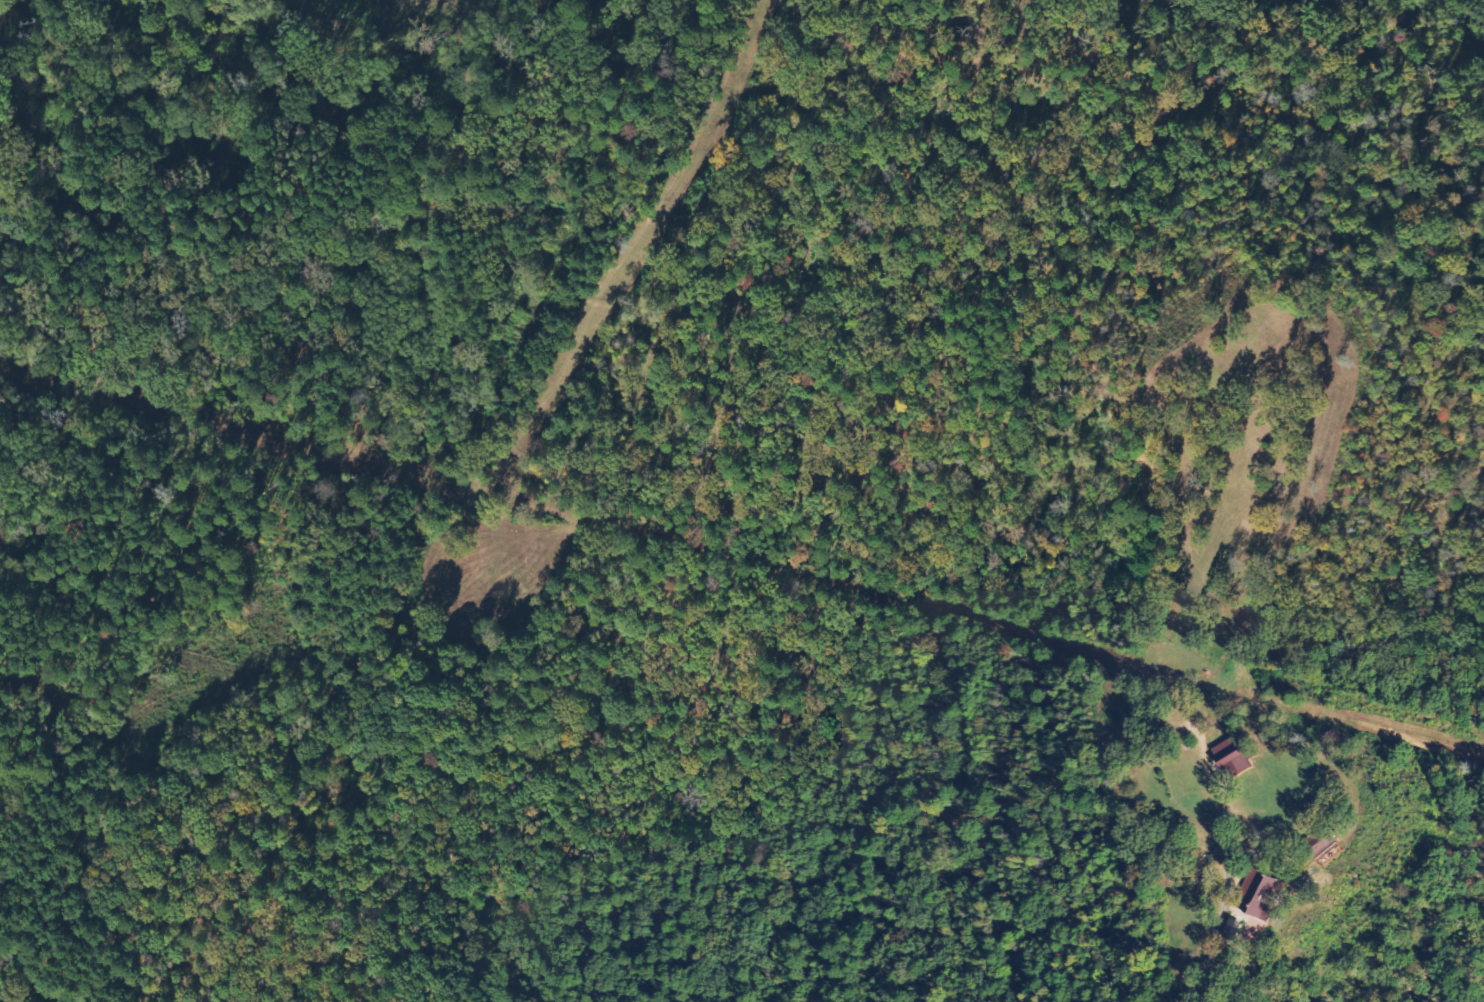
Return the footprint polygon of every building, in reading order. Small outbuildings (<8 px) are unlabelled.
[(1228,769),(1241,763),(1247,775),(1262,768),(1248,737),(1219,750),(1228,769)] [(1289,886),(1256,870),(1238,908),(1270,924),(1289,886)]
